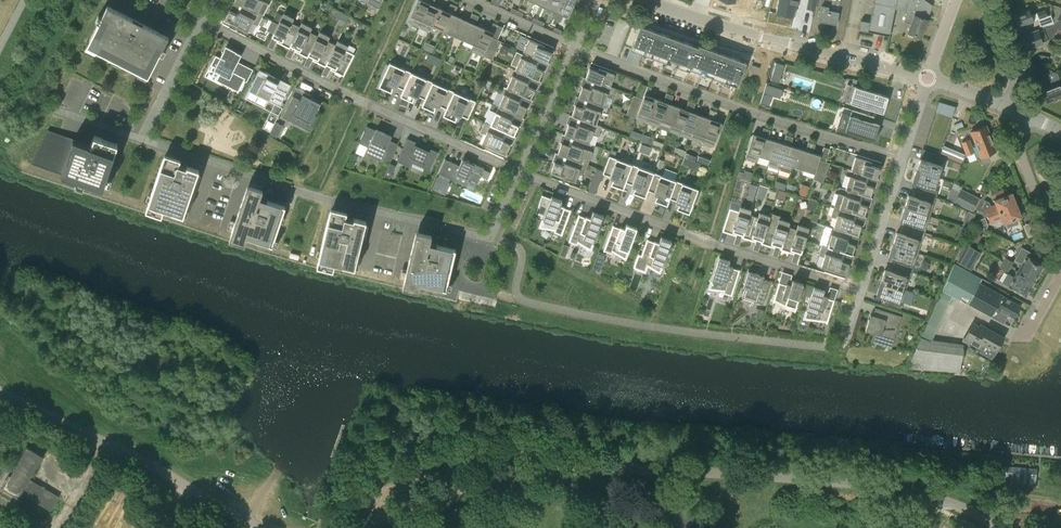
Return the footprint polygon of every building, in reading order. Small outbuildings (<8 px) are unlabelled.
[(234,2),(262,16),(269,4),(261,0),(235,0),(234,2)] [(419,26),(431,0),(426,0),(425,2),(420,0),(417,0),(408,21),(419,26)] [(419,26),(429,31),(440,9),(432,5),(435,0),(431,0),(419,26)] [(545,6),(556,11),(561,0),(548,0),(545,6)] [(556,11),(567,16),(574,0),(561,0),(556,11)] [(776,12),(793,16),(796,0),(779,0),(776,12)] [(814,10),(816,0),(809,0),(807,8),(814,10)] [(868,31),(889,36),(891,26),(893,15),(894,9),(905,11),(907,5),(930,13),(932,5),(925,0),(874,0),(870,22),(861,20),(859,29),(868,31)] [(258,25),(262,16),(234,2),(242,6),(238,15),(230,10),(225,20),(248,32),(252,23),(258,25)] [(447,12),(440,9),(429,31),(430,31),(432,26),(442,31),(454,5),(451,4),(447,12)] [(122,64),(148,77),(169,37),(107,5),(98,23),(86,46),(122,64)] [(457,7),(454,5),(442,31),(453,35),(461,18),(454,15),(457,7)] [(926,12),(929,14),(930,13),(907,5),(905,11),(905,12),(906,13),(903,22),(911,24),(908,32),(921,37),(927,19),(924,18),(926,12)] [(821,6),(818,21),(836,25),(839,12),(828,10),(829,7),(821,6)] [(332,8),(330,13),(345,21),(347,16),(332,8)] [(1038,26),(1044,25),(1054,23),(1050,14),(1046,16),(1044,10),(1031,15),(1029,10),(1028,8),(1012,14),(1017,27),(1019,26),(1033,20),(1036,19),(1038,26)] [(355,11),(352,17),(358,20),(361,14),(355,11)] [(289,48),(302,22),(301,22),(299,26),(292,23),(294,18),(284,13),(278,25),(276,29),(272,36),(281,41),(280,43),(289,48)] [(468,22),(461,18),(453,35),(464,40),(475,15),(472,13),(468,22)] [(479,16),(475,15),(464,40),(474,45),(472,50),(482,28),(475,25),(479,16)] [(312,28),(302,22),(289,48),(291,46),(299,50),(298,52),(307,57),(320,32),(319,31),(317,36),(310,32),(312,28)] [(1060,22),(1054,23),(1044,25),(1045,29),(1039,31),(1039,29),(1031,32),(1021,36),(1026,49),(1043,43),(1042,41),(1047,39),(1053,37),(1060,22)] [(490,31),(482,28),(472,50),(483,55),(492,37),(497,25),(493,23),(490,31)] [(636,26),(627,51),(639,56),(649,30),(636,26)] [(649,30),(639,56),(651,60),(662,64),(672,39),(660,34),(649,30)] [(330,37),(320,32),(307,57),(309,55),(317,59),(316,62),(325,66),(338,41),(337,41),(335,45),(328,41),(330,37)] [(501,41),(492,37),(483,55),(492,59),(501,41)] [(529,39),(523,51),(547,62),(551,52),(543,49),(544,46),(529,39)] [(672,39),(662,64),(674,69),(686,73),(687,71),(686,71),(696,45),(695,45),(694,47),(683,43),(672,39)] [(348,46),(338,41),(325,66),(327,64),(335,69),(334,71),(343,76),(354,54),(346,50),(348,46)] [(507,56),(509,43),(501,42),(499,55),(507,56)] [(696,45),(686,71),(687,71),(698,75),(709,79),(719,54),(707,50),(696,45)] [(237,64),(237,62),(241,55),(226,47),(220,58),(215,55),(211,65),(215,67),(214,70),(231,79),(227,86),(238,92),(245,78),(238,74),(242,66),(237,64)] [(547,62),(523,51),(523,52),(526,53),(523,59),(520,57),(515,70),(539,80),(543,71),(534,67),(538,58),(547,62)] [(719,54),(709,79),(721,84),(733,88),(743,63),(731,58),(719,54)] [(400,96),(411,72),(389,62),(388,65),(386,64),(380,77),(382,78),(379,86),(390,92),(391,92),(393,85),(403,89),(400,96)] [(1054,72),(1053,72),(1052,71),(1044,67),(1039,69),(1042,76),(1045,75),(1047,81),(1043,83),(1044,87),(1041,88),(1045,98),(1050,101),(1058,98),(1058,99),(1060,98),(1060,83),(1057,73),(1054,72)] [(585,78),(594,81),(615,89),(610,87),(615,74),(599,68),(598,71),(589,68),(585,78)] [(253,81),(248,90),(249,90),(280,106),(282,102),(289,88),(288,88),(274,80),(275,77),(259,69),(254,78),(252,80),(253,81)] [(538,81),(539,80),(515,70),(518,71),(515,77),(512,76),(507,88),(530,99),(535,89),(526,85),(530,77),(538,81)] [(433,82),(411,72),(400,96),(412,101),(412,102),(414,94),(424,99),(421,105),(422,106),(433,82)] [(612,99),(615,89),(594,81),(591,90),(582,87),(578,97),(587,100),(600,105),(603,106),(606,97),(612,99)] [(454,92),(433,82),(422,106),(433,111),(434,111),(436,104),(445,109),(443,115),(454,92)] [(767,84),(766,84),(763,93),(764,93),(780,98),(783,90),(767,84)] [(647,86),(643,99),(638,110),(636,118),(647,122),(656,99),(648,96),(651,87),(647,86)] [(850,103),(871,109),(883,113),(888,97),(876,93),(855,86),(850,103)] [(530,99),(507,88),(506,88),(509,90),(507,95),(504,94),(498,106),(522,117),(526,108),(518,104),(522,95),(530,99)] [(476,102),(454,92),(443,115),(454,120),(454,121),(455,121),(457,114),(468,119),(476,102)] [(663,102),(656,99),(647,122),(658,126),(670,94),(666,93),(663,102)] [(310,123),(315,115),(320,103),(310,98),(303,94),(300,100),(293,96),(282,117),(296,124),(300,118),(310,123)] [(673,96),(670,94),(658,126),(660,121),(671,124),(669,130),(678,107),(670,104),(673,96)] [(633,95),(629,107),(634,108),(638,110),(643,99),(633,95)] [(598,111),(600,105),(587,100),(584,109),(575,106),(571,116),(580,119),(601,127),(601,126),(596,124),(600,112),(598,111)] [(685,110),(678,107),(669,130),(680,134),(692,102),(688,101),(685,110)] [(695,104),(692,102),(680,134),(691,138),(700,115),(692,112),(695,104)] [(946,114),(952,116),(955,106),(949,104),(946,114)] [(522,118),(522,117),(498,106),(498,107),(501,108),(498,114),(496,113),(490,125),(485,122),(514,136),(518,126),(509,122),(513,114),(522,118)] [(707,118),(700,115),(691,138),(702,142),(714,111),(710,109),(707,118)] [(851,110),(845,131),(854,134),(853,137),(862,140),(863,136),(871,139),(873,134),(878,136),(878,135),(876,134),(877,133),(879,125),(867,121),(869,116),(874,118),(874,117),(851,110)] [(269,130),(277,114),(270,111),(262,127),(269,130)] [(717,112),(714,111),(702,142),(713,146),(722,123),(714,120),(717,112)] [(598,136),(601,127),(580,119),(577,128),(568,125),(564,135),(573,138),(586,143),(589,144),(592,134),(598,136)] [(277,137),(283,126),(275,122),(270,133),(277,137)] [(514,136),(485,122),(480,132),(486,134),(482,144),(505,154),(510,144),(501,141),(505,132),(514,136)] [(970,132),(975,144),(991,138),(986,125),(970,132)] [(376,129),(375,130),(366,126),(364,131),(360,139),(359,143),(368,147),(365,153),(381,160),(385,150),(390,140),(392,136),(376,129)] [(745,157),(757,161),(767,129),(763,128),(761,137),(753,134),(745,157)] [(771,130),(767,129),(757,161),(759,156),(769,159),(768,165),(775,141),(768,139),(771,130)] [(48,130),(31,163),(70,177),(76,179),(79,171),(87,173),(86,178),(104,184),(118,144),(94,136),(91,144),(58,133),(48,130)] [(783,144),(775,141),(768,165),(779,168),(789,136),(786,135),(783,144)] [(793,137),(789,136),(779,168),(790,172),(798,148),(790,146),(793,137)] [(407,141),(408,138),(407,138),(397,161),(411,167),(413,163),(414,159),(432,167),(438,152),(420,144),(417,149),(414,148),(415,145),(407,141)] [(584,149),(586,143),(573,138),(570,147),(561,144),(557,154),(566,157),(587,165),(592,152),(584,149)] [(996,151),(991,138),(975,144),(980,157),(996,151)] [(955,145),(957,152),(972,145),(970,139),(962,142),(955,145)] [(805,151),(798,148),(790,172),(791,172),(793,166),(803,170),(812,143),(808,142),(805,151)] [(815,144),(812,143),(803,170),(815,173),(813,179),(819,160),(821,155),(812,153),(815,144)] [(974,152),(972,145),(957,152),(960,158),(967,156),(967,155),(974,152)] [(676,146),(673,151),(682,155),(685,150),(676,146)] [(393,153),(387,151),(383,159),(389,162),(393,153)] [(681,164),(697,169),(699,162),(695,160),(696,155),(685,151),(681,164)] [(920,158),(919,160),(916,170),(938,177),(942,165),(944,158),(932,153),(932,154),(930,161),(920,158)] [(164,154),(163,159),(148,203),(145,210),(161,216),(164,209),(187,216),(200,176),(197,175),(199,170),(187,166),(186,168),(178,165),(180,159),(164,154)] [(620,188),(622,189),(631,164),(609,156),(603,171),(602,174),(614,178),(610,185),(611,185),(611,184),(620,188)] [(584,174),(587,165),(566,157),(563,166),(554,162),(550,173),(575,182),(578,172),(584,174)] [(855,157),(851,170),(876,178),(879,168),(870,165),(871,162),(855,157)] [(711,161),(704,158),(702,163),(709,166),(711,161)] [(445,159),(438,173),(454,180),(456,174),(467,178),(477,183),(481,176),(487,179),(490,172),(483,169),(484,168),(473,163),(472,164),(469,163),(469,162),(466,161),(462,160),(459,167),(457,166),(457,165),(445,159)] [(826,162),(819,160),(813,179),(823,182),(829,163),(826,162)] [(653,172),(631,164),(622,189),(623,189),(625,182),(635,186),(632,193),(633,192),(644,197),(653,172)] [(393,170),(387,167),(384,176),(390,178),(393,170)] [(600,181),(602,174),(603,171),(596,169),(593,179),(600,181)] [(849,176),(845,189),(870,197),(873,187),(864,184),(867,175),(876,178),(851,170),(854,171),(852,177),(849,176)] [(938,177),(916,170),(912,183),(925,187),(923,193),(936,197),(938,191),(934,189),(938,177)] [(675,180),(653,172),(644,197),(645,197),(647,190),(658,194),(654,201),(655,200),(666,205),(675,180)] [(450,182),(437,176),(431,189),(445,195),(450,182)] [(698,189),(675,180),(666,205),(667,205),(669,198),(679,202),(676,209),(677,209),(689,213),(692,205),(694,206),(699,192),(697,191),(698,189)] [(788,183),(786,190),(795,193),(797,186),(788,183)] [(266,202),(259,200),(262,189),(248,185),(230,239),(245,244),(248,236),(254,238),(254,239),(272,245),(285,206),(267,200),(266,202)] [(798,194),(806,196),(808,190),(800,187),(798,194)] [(952,188),(947,198),(972,211),(978,197),(960,188),(958,191),(952,188)] [(838,194),(834,207),(864,216),(867,206),(858,203),(861,194),(870,197),(845,189),(848,190),(846,196),(838,194)] [(784,199),(786,193),(779,190),(776,197),(784,199)] [(908,195),(904,208),(930,216),(936,197),(923,193),(921,199),(908,195)] [(986,211),(988,216),(1016,205),(1012,193),(994,200),(996,203),(992,205),(990,202),(982,197),(977,208),(984,211),(986,211)] [(541,195),(538,203),(539,203),(539,202),(548,205),(540,227),(554,229),(553,232),(561,235),(560,235),(561,235),(571,210),(570,210),(559,206),(562,200),(551,196),(550,199),(542,195),(541,195)] [(815,209),(817,201),(809,199),(807,206),(815,209)] [(1016,218),(1021,216),(1016,205),(988,216),(987,216),(990,224),(1002,219),(1003,223),(1005,222),(1007,228),(1018,223),(1016,218)] [(742,234),(742,237),(750,210),(740,206),(738,211),(729,208),(722,231),(736,235),(737,233),(742,234)] [(836,218),(833,228),(858,235),(861,225),(852,222),(855,214),(864,216),(834,207),(830,216),(836,218)] [(368,227),(365,226),(366,220),(353,218),(353,220),(345,218),(347,212),(330,208),(316,266),(333,270),(334,262),(358,268),(368,227)] [(930,216),(904,208),(900,220),(913,224),(911,230),(924,234),(930,216)] [(750,210),(742,237),(755,241),(756,239),(761,240),(761,243),(770,213),(769,216),(759,213),(758,217),(749,214),(751,210),(750,210)] [(590,218),(586,216),(585,218),(579,215),(578,215),(568,242),(569,242),(570,242),(577,244),(578,242),(590,249),(593,242),(603,215),(593,211),(590,218)] [(780,216),(770,213),(761,243),(774,247),(775,245),(780,246),(780,249),(789,222),(779,219),(780,216)] [(986,229),(988,225),(985,217),(972,222),(986,229)] [(789,222),(780,249),(790,252),(791,250),(801,253),(809,228),(798,225),(796,229),(788,227),(789,222)] [(624,229),(620,227),(619,228),(613,226),(614,226),(613,225),(603,251),(604,251),(611,253),(612,251),(625,258),(628,251),(637,228),(626,224),(624,229)] [(967,229),(960,227),(958,234),(964,236),(967,229)] [(822,245),(821,245),(852,255),(855,245),(846,242),(849,233),(858,236),(858,235),(833,228),(836,229),(834,235),(831,234),(827,246),(822,245)] [(896,233),(892,245),(918,253),(924,234),(911,230),(909,237),(896,233)] [(436,247),(428,245),(429,243),(430,243),(433,235),(417,231),(404,287),(419,291),(421,283),(427,284),(427,285),(446,289),(455,249),(437,245),(436,247)] [(981,236),(971,231),(967,241),(976,245),(981,236)] [(659,242),(654,241),(654,242),(648,240),(648,239),(647,239),(641,255),(638,254),(633,267),(635,268),(644,271),(647,265),(659,272),(662,265),(671,240),(661,237),(659,242)] [(563,244),(560,255),(565,257),(569,246),(563,244)] [(977,257),(980,251),(968,244),(958,261),(971,268),(974,262),(975,262),(978,258),(977,257)] [(852,255),(821,245),(818,255),(824,257),(821,266),(846,274),(849,264),(840,261),(843,252),(852,255)] [(918,253),(892,245),(888,257),(901,261),(899,267),(912,271),(918,253)] [(1020,265),(1017,271),(1034,280),(1043,265),(1026,255),(1028,252),(1020,248),(1014,259),(1018,261),(1017,263),(1020,265)] [(598,252),(595,260),(602,263),(605,255),(598,252)] [(732,268),(733,267),(728,265),(730,260),(719,257),(711,281),(712,281),(709,288),(724,290),(723,293),(730,295),(731,296),(739,270),(738,270),(732,268)] [(1008,272),(1014,262),(1006,257),(1000,267),(1008,272)] [(969,305),(982,280),(958,267),(953,264),(941,291),(952,296),(969,305)] [(912,271),(899,267),(897,274),(884,270),(880,282),(903,289),(903,288),(906,277),(910,278),(912,271)] [(759,275),(759,274),(748,271),(743,286),(744,286),(745,286),(742,298),(763,304),(770,280),(769,280),(769,281),(758,277),(759,275)] [(1026,295),(1034,280),(1017,271),(1014,276),(1011,274),(1006,284),(1026,295)] [(803,283),(792,280),(790,286),(779,283),(780,282),(779,282),(772,302),(773,302),(774,300),(794,310),(803,283)] [(993,285),(982,280),(969,305),(990,317),(995,308),(1013,318),(1020,305),(1004,297),(990,290),(993,285)] [(903,289),(880,282),(876,294),(889,298),(887,305),(900,309),(906,290),(903,288),(903,289)] [(833,299),(833,300),(822,296),(824,290),(814,287),(804,318),(820,320),(821,315),(827,317),(826,323),(827,323),(834,300),(833,299)] [(869,320),(869,319),(868,319),(865,330),(879,334),(878,338),(893,343),(901,316),(875,307),(874,308),(875,308),(871,320),(869,320)] [(975,353),(990,361),(1003,337),(987,328),(987,329),(980,325),(979,326),(973,323),(965,339),(970,342),(969,345),(977,349),(975,353)] [(963,344),(933,339),(921,337),(914,352),(907,369),(960,372),(963,344)] [(0,452),(0,490),(1,491),(3,488),(19,498),(22,493),(51,511),(59,496),(30,479),(40,461),(41,462),(44,456),(26,446),(23,451),(24,452),(13,469),(4,464),(8,457),(0,452)] [(1000,468),(999,475),(1010,476),(1010,482),(1035,485),(1036,469),(1000,466),(1000,468)]
